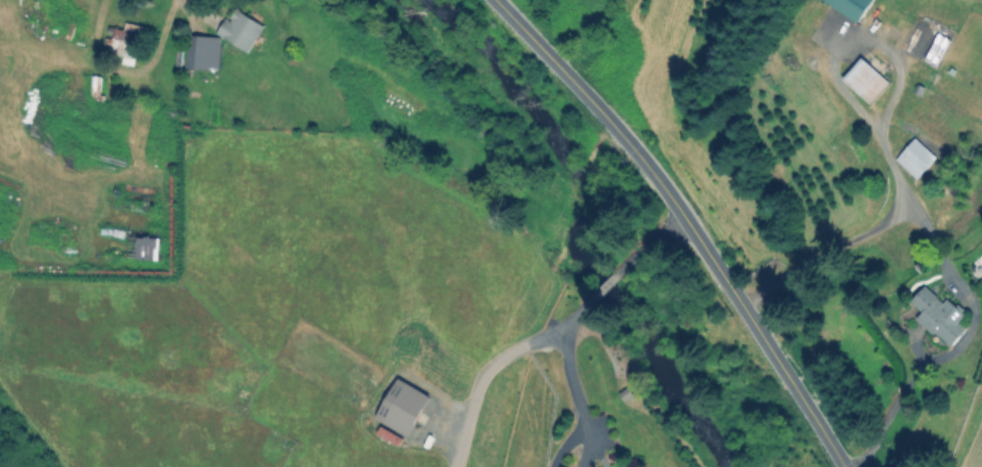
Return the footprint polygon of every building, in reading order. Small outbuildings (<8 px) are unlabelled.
[(871,0),(823,0),(856,22),(871,0)] [(247,52),(263,25),(234,7),(227,19),(224,17),(215,32),(247,52)] [(113,26),(110,37),(112,38),(109,50),(133,57),(142,26),(124,21),(122,28),(113,26)] [(184,68),(218,69),(219,36),(186,35),(184,68)] [(888,82),(861,56),(841,77),(869,103),(888,82)] [(894,158),(916,178),(936,157),(914,137),(894,158)] [(135,258),(158,259),(158,236),(136,236),(135,258)] [(949,346),(965,328),(957,321),(964,313),(946,298),(943,301),(924,284),(910,301),(921,311),(916,317),(949,346)] [(407,436),(430,395),(397,377),(374,417),(407,436)] [(402,437),(379,425),(375,433),(397,446),(402,437)]
